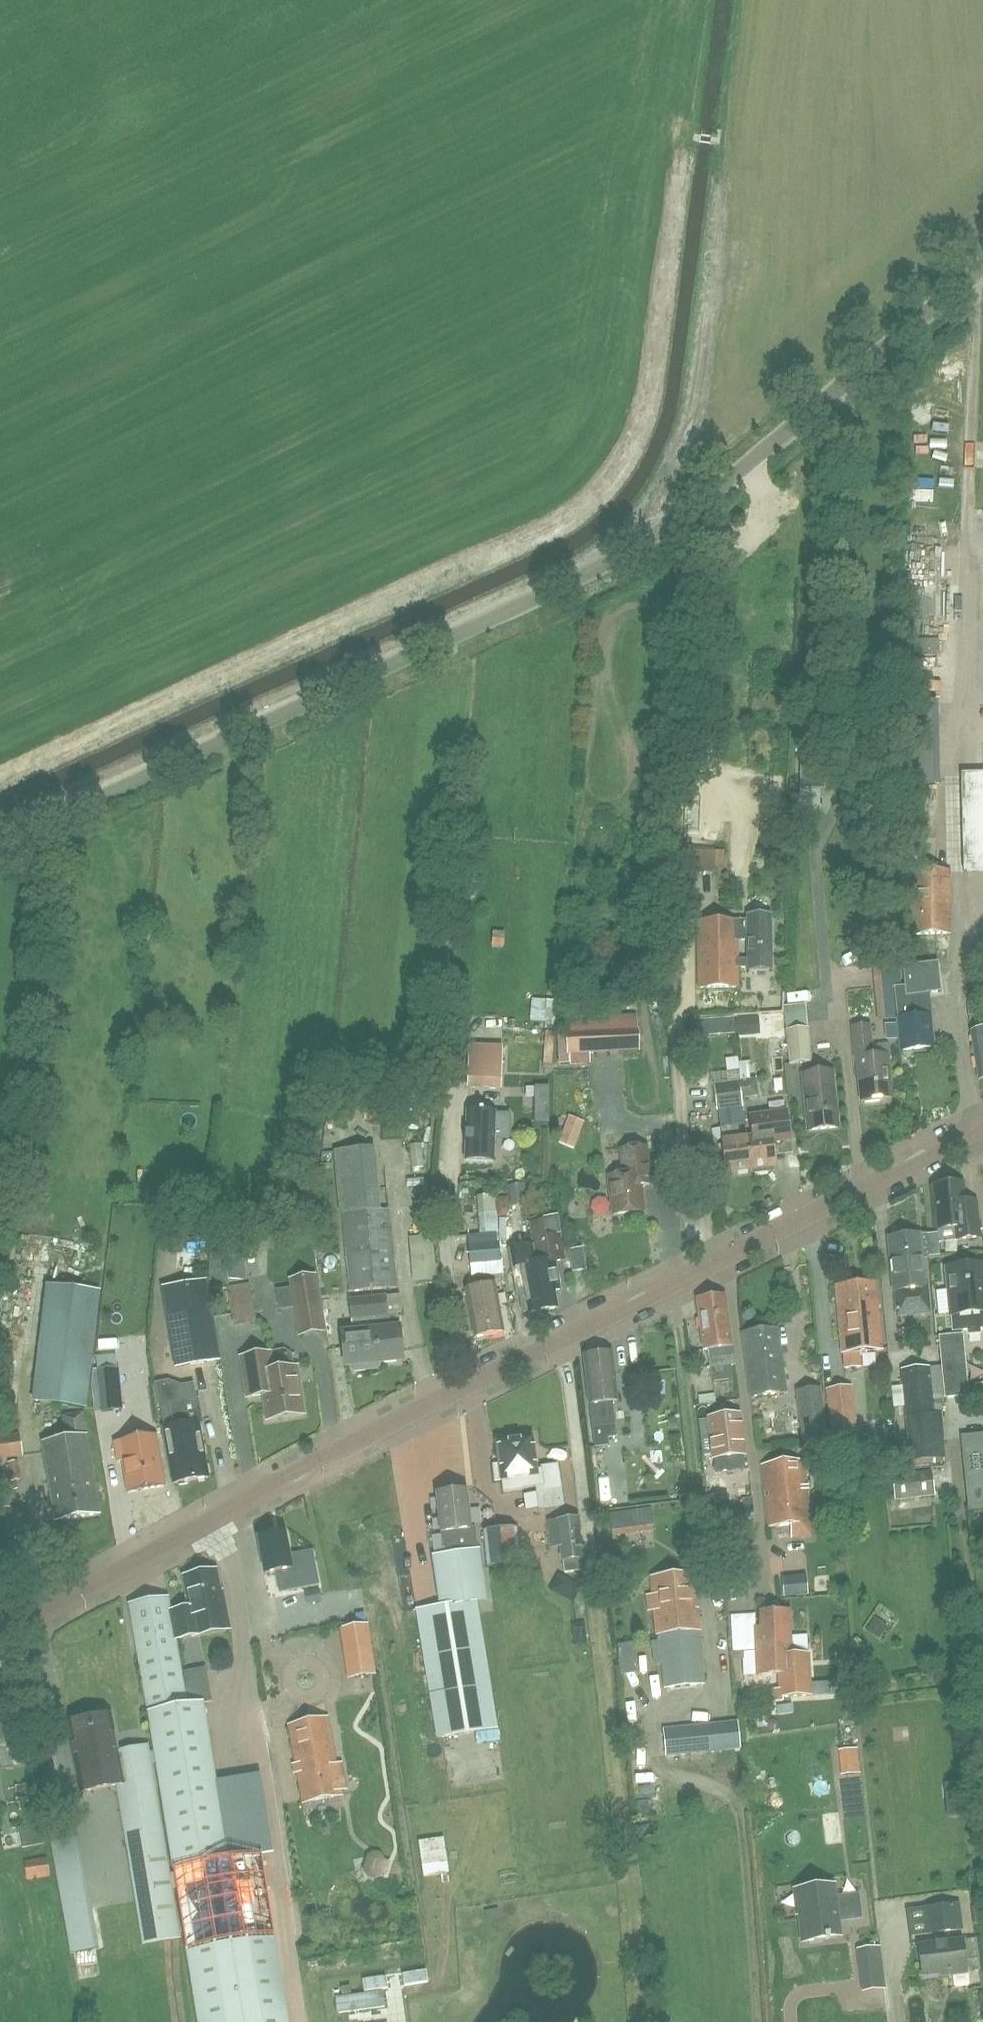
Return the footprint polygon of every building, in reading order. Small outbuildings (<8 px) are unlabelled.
[(921,565),(921,585),(937,585),(937,565),(921,565)] [(951,588),(951,604),(965,604),(966,589),(951,588)] [(915,617),(914,624),(937,625),(938,617),(915,617)] [(924,697),(950,695),(949,681),(923,682),(924,697)] [(901,786),(905,786),(906,822),(928,822),(927,785),(940,785),(938,702),(899,703),(901,786)] [(819,758),(798,758),(798,795),(819,795),(819,758)] [(960,775),(963,871),(982,870),(982,774),(960,775)] [(936,871),(913,871),(911,871),(911,878),(911,917),(911,935),(950,934),(950,871),(936,871)] [(748,915),(748,921),(697,921),(698,988),(738,988),(738,968),(748,968),(748,973),(772,972),(772,914),(748,915)] [(903,987),(894,988),(897,1020),(901,1051),(933,1048),(929,1016),(919,1017),(917,996),(926,995),(926,994),(929,994),(941,992),(937,963),(902,967),(905,987),(903,987)] [(808,1029),(807,1010),(806,1005),(783,1007),(784,1012),(786,1031),(787,1031),(790,1064),(811,1062),(808,1029)] [(638,1012),(568,1017),(567,1055),(568,1054),(570,1065),(592,1064),(592,1053),(639,1051),(638,1012)] [(892,1098),(887,1056),(873,1058),(869,1026),(853,1028),(857,1061),(858,1061),(863,1101),(866,1101),(866,1104),(881,1102),(881,1099),(892,1098)] [(554,1032),(550,1031),(545,1031),(542,1064),(552,1065),(554,1032)] [(971,1033),(979,1080),(982,1080),(982,1031),(971,1033)] [(502,1046),(471,1045),(470,1059),(468,1059),(467,1088),(501,1089),(502,1046)] [(832,1072),(818,1073),(803,1075),(809,1131),(838,1128),(834,1088),(832,1072)] [(346,1143),(366,1144),(367,1076),(348,1076),(346,1143)] [(751,1079),(713,1084),(717,1111),(743,1107),(742,1099),(754,1097),(758,1096),(756,1079),(751,1080),(751,1079)] [(534,1090),(534,1127),(548,1127),(548,1090),(534,1090)] [(467,1103),(467,1111),(466,1111),(464,1160),(493,1160),(493,1136),(508,1136),(509,1113),(495,1113),(495,1103),(467,1103)] [(752,1117),(754,1137),(747,1138),(751,1169),(752,1169),(753,1175),(768,1173),(767,1167),(776,1166),(775,1156),(793,1153),(787,1112),(752,1117)] [(574,1149),(582,1129),(566,1123),(558,1143),(574,1149)] [(751,1169),(747,1138),(739,1139),(737,1125),(720,1127),(722,1141),(721,1141),(725,1173),(751,1169)] [(609,1176),(614,1215),(644,1211),(641,1186),(651,1185),(646,1147),(621,1150),(624,1175),(609,1176)] [(976,1202),(964,1203),(962,1183),(932,1186),(935,1232),(954,1230),(955,1242),(980,1240),(978,1210),(977,1210),(976,1202)] [(508,1187),(510,1208),(527,1206),(524,1185),(508,1187)] [(388,1210),(342,1214),(349,1292),(395,1288),(388,1210)] [(529,1224),(536,1263),(545,1261),(545,1266),(538,1267),(540,1281),(541,1281),(542,1285),(543,1285),(544,1287),(549,1286),(550,1291),(540,1292),(543,1310),(558,1308),(556,1293),(561,1292),(556,1263),(565,1262),(560,1233),(545,1235),(542,1221),(529,1224)] [(894,1292),(895,1292),(898,1316),(930,1313),(927,1287),(924,1287),(919,1235),(917,1235),(916,1231),(901,1232),(901,1237),(889,1238),(894,1292)] [(497,1233),(479,1234),(468,1235),(469,1245),(468,1246),(470,1265),(472,1277),(503,1274),(497,1233)] [(226,1282),(226,1279),(228,1251),(228,1248),(209,1247),(207,1280),(226,1282)] [(587,1270),(584,1248),(570,1251),(573,1272),(587,1270)] [(545,1261),(536,1263),(520,1265),(525,1295),(513,1297),(517,1320),(530,1318),(529,1313),(543,1310),(540,1292),(550,1291),(549,1286),(544,1287),(543,1285),(542,1285),(541,1281),(540,1281),(538,1267),(545,1266),(545,1261)] [(981,1329),(982,1329),(982,1264),(946,1268),(950,1316),(951,1316),(953,1331),(966,1330),(967,1335),(981,1334),(981,1329)] [(323,1333),(320,1312),(314,1276),(290,1280),(299,1337),(323,1333)] [(166,1303),(176,1367),(218,1361),(205,1281),(169,1287),(171,1302),(166,1303)] [(882,1350),(876,1282),(836,1286),(842,1353),(844,1353),(845,1368),(861,1367),(860,1352),(882,1350)] [(61,1385),(58,1405),(86,1408),(101,1291),(47,1285),(35,1382),(61,1385)] [(503,1332),(495,1285),(466,1290),(474,1337),(503,1332)] [(262,1288),(237,1289),(240,1325),(264,1324),(262,1288)] [(725,1296),(696,1300),(703,1351),(707,1350),(709,1369),(710,1369),(712,1383),(732,1380),(730,1366),(734,1365),(725,1296)] [(385,1297),(367,1298),(369,1317),(374,1317),(376,1330),(370,1331),(371,1343),(374,1343),(377,1364),(403,1361),(399,1328),(398,1328),(396,1314),(387,1315),(385,1297)] [(367,1365),(377,1364),(374,1343),(371,1343),(370,1331),(376,1330),(374,1317),(369,1317),(367,1298),(349,1300),(352,1332),(341,1333),(344,1367),(350,1366),(350,1369),(353,1372),(365,1370),(367,1368),(367,1365)] [(777,1329),(741,1334),(748,1397),(785,1393),(777,1329)] [(963,1334),(938,1336),(941,1366),(900,1370),(905,1418),(941,1415),(945,1398),(969,1396),(963,1334)] [(280,1351),(269,1353),(241,1357),(247,1397),(263,1395),(267,1420),(302,1415),(295,1367),(294,1368),(292,1359),(280,1351)] [(611,1353),(582,1356),(588,1404),(589,1404),(592,1427),(594,1448),(608,1446),(608,1438),(617,1437),(615,1424),(612,1401),(616,1401),(611,1353)] [(117,1369),(97,1370),(98,1371),(101,1412),(122,1409),(118,1369),(117,1369)] [(827,1390),(833,1435),(858,1432),(853,1386),(827,1390)] [(826,1435),(821,1387),(796,1390),(802,1438),(826,1435)] [(174,1483),(178,1482),(181,1484),(190,1483),(192,1480),(207,1477),(198,1424),(202,1423),(198,1400),(160,1406),(174,1483)] [(99,1514),(83,1413),(62,1417),(66,1440),(42,1444),(55,1521),(99,1514)] [(707,1420),(698,1421),(702,1455),(712,1454),(712,1460),(713,1460),(715,1472),(744,1469),(742,1456),(737,1415),(707,1419),(707,1420)] [(942,1415),(941,1415),(905,1418),(909,1463),(946,1460),(942,1415)] [(20,1434),(0,1437),(0,1460),(23,1456),(20,1434)] [(961,1436),(969,1508),(982,1507),(982,1434),(961,1436)] [(128,1493),(164,1486),(154,1435),(114,1442),(118,1461),(122,1461),(128,1493)] [(537,1471),(533,1443),(532,1437),(516,1439),(495,1442),(498,1466),(492,1467),(494,1481),(501,1480),(502,1493),(522,1491),(522,1489),(535,1487),(538,1510),(563,1507),(560,1489),(557,1466),(540,1468),(541,1470),(537,1471)] [(881,1468),(883,1467),(893,1462),(895,1461),(885,1442),(871,1449),(881,1468)] [(18,1461),(8,1463),(11,1481),(21,1479),(18,1461)] [(801,1461),(760,1466),(767,1527),(789,1524),(791,1537),(810,1535),(801,1461)] [(935,1496),(931,1471),(892,1476),(895,1501),(935,1496)] [(718,1498),(747,1497),(746,1474),(717,1476),(718,1498)] [(478,1559),(475,1528),(469,1528),(465,1490),(437,1494),(444,1556),(434,1557),(435,1565),(478,1559)] [(711,1512),(711,1513),(714,1531),(746,1527),(743,1509),(728,1511),(711,1512)] [(564,1572),(582,1570),(580,1558),(582,1558),(577,1519),(547,1523),(549,1538),(559,1537),(562,1560),(563,1560),(564,1572)] [(521,1564),(517,1527),(483,1531),(487,1567),(521,1564)] [(259,1540),(265,1573),(276,1571),(280,1591),(316,1584),(313,1564),(291,1568),(285,1535),(259,1540)] [(435,1565),(440,1607),(417,1610),(438,1737),(497,1727),(476,1602),(474,1584),(481,1583),(478,1559),(435,1565)] [(190,1608),(170,1611),(175,1640),(196,1636),(194,1629),(227,1623),(224,1603),(221,1604),(215,1571),(184,1576),(190,1608)] [(658,1634),(663,1688),(703,1685),(693,1574),(651,1578),(653,1603),(658,1634)] [(577,1597),(583,1584),(565,1575),(558,1588),(577,1597)] [(129,1606),(143,1691),(173,1870),(172,1870),(183,1938),(183,1941),(197,2021),(289,2021),(278,1954),(262,1856),(229,1862),(215,1781),(202,1704),(186,1707),(181,1675),(177,1651),(175,1640),(170,1611),(168,1600),(129,1606)] [(762,1629),(755,1629),(756,1649),(756,1651),(757,1676),(777,1675),(778,1689),(768,1690),(769,1703),(783,1702),(783,1697),(835,1694),(834,1682),(812,1683),(810,1665),(810,1653),(808,1653),(790,1654),(790,1648),(790,1637),(789,1611),(761,1612),(762,1629)] [(344,1626),(352,1677),(375,1674),(367,1623),(344,1626)] [(728,1662),(728,1684),(739,1684),(739,1663),(728,1662)] [(205,1671),(181,1675),(186,1707),(202,1704),(211,1703),(205,1671)] [(633,1682),(634,1702),(652,1701),(651,1681),(633,1682)] [(2,1750),(15,1748),(10,1719),(11,1718),(5,1683),(0,1683),(0,1740),(2,1750)] [(803,1717),(802,1706),(786,1707),(787,1719),(803,1717)] [(126,1844),(139,1922),(143,1945),(181,1939),(164,1837),(162,1837),(147,1748),(116,1754),(110,1716),(68,1723),(80,1792),(116,1785),(127,1844),(126,1844)] [(342,1794),(327,1718),(288,1726),(302,1801),(342,1794)] [(668,1754),(720,1749),(717,1725),(666,1730),(668,1754)] [(649,1812),(675,1811),(675,1799),(649,1800),(649,1812)] [(24,1861),(26,1880),(50,1877),(47,1858),(24,1861)] [(833,1898),(832,1886),(798,1890),(798,1891),(795,1892),(798,1913),(801,1913),(804,1942),(829,1939),(829,1937),(838,1936),(836,1919),(842,1918),(842,1921),(861,1918),(858,1895),(833,1898)] [(924,1907),(928,1935),(963,1931),(960,1903),(924,1907)] [(976,1938),(962,1940),(918,1946),(922,1976),(948,1972),(949,1974),(980,1970),(976,1938)] [(879,1949),(858,1952),(862,1987),(883,1984),(879,1949)] [(96,2003),(98,2014),(115,2011),(114,2000),(96,2003)]
